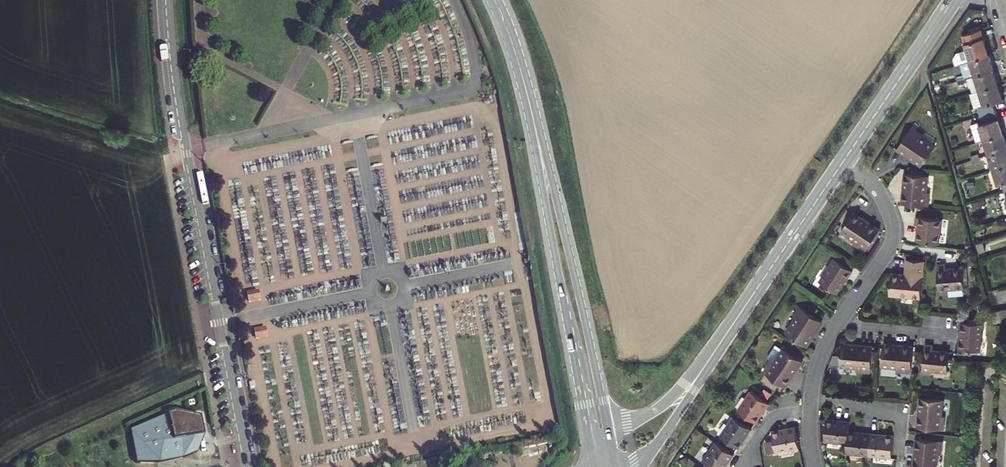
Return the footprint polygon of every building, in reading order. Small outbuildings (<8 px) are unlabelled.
[(955,62),(947,64),(949,68),(956,66),(966,63),(986,56),(977,29),(959,34),(961,43),(960,43),(950,46),(955,62)] [(954,83),(960,81),(971,77),(991,71),(986,56),(966,63),(956,66),(959,77),(953,79),(954,83)] [(971,77),(976,93),(996,86),(991,71),(971,77)] [(975,109),(978,117),(992,112),(990,104),(1000,101),(996,86),(976,93),(966,96),(971,110),(975,109)] [(975,143),(982,141),(1001,135),(996,119),(994,119),(992,112),(978,117),(980,124),(977,125),(977,124),(970,126),(975,143)] [(925,131),(919,127),(913,124),(900,147),(911,154),(913,151),(919,155),(916,159),(924,164),(937,142),(924,134),(925,131)] [(982,141),(987,156),(1005,150),(1001,135),(982,141)] [(991,170),(1005,164),(1005,151),(1005,150),(987,156),(991,170)] [(991,170),(997,186),(1001,184),(1004,192),(1005,191),(1005,164),(991,170)] [(902,190),(901,200),(927,202),(928,188),(925,188),(926,172),(903,171),(902,183),(905,183),(905,190),(902,190)] [(883,228),(857,210),(844,229),(858,239),(855,242),(867,250),(883,228)] [(942,216),(917,214),(916,221),(919,222),(918,238),(940,239),(942,216)] [(856,269),(836,254),(828,264),(831,266),(822,278),(838,290),(848,277),(849,278),(856,269)] [(891,295),(915,297),(922,298),(926,261),(917,260),(909,259),(908,269),(908,275),(894,274),(891,295)] [(949,262),(940,263),(942,291),(950,290),(950,287),(966,286),(966,284),(965,267),(949,267),(949,262)] [(822,318),(798,301),(796,305),(798,307),(792,314),(795,316),(786,329),(807,344),(813,336),(811,334),(822,318)] [(1003,323),(1000,309),(993,310),(995,324),(1000,323),(1003,323)] [(963,330),(963,333),(962,346),(982,348),(984,332),(986,332),(986,327),(987,321),(963,319),(962,330),(963,330)] [(875,346),(844,341),(840,364),(858,367),(858,369),(871,372),(875,346)] [(763,369),(784,384),(802,359),(784,346),(782,348),(777,343),(768,356),(770,358),(763,369)] [(879,365),(896,367),(895,370),(909,372),(913,347),(907,346),(883,343),(879,365)] [(923,373),(931,374),(931,371),(948,372),(950,353),(933,351),(934,346),(926,346),(925,355),(923,373)] [(767,400),(750,388),(737,407),(753,419),(767,400)] [(943,397),(920,395),(919,404),(922,405),(921,411),(918,411),(917,425),(944,427),(945,415),(941,414),(943,397)] [(174,411),(129,429),(135,462),(157,464),(181,458),(197,451),(204,434),(200,415),(174,411)] [(735,443),(748,424),(731,412),(717,430),(735,443)] [(849,429),(850,420),(827,416),(824,439),(848,443),(849,429)] [(793,426),(771,431),(777,453),(799,447),(793,426)] [(849,429),(848,443),(846,452),(869,455),(871,432),(849,429)] [(869,455),(880,456),(891,458),(894,435),(876,433),(871,432),(869,455)] [(712,437),(699,456),(715,466),(719,466),(731,450),(712,437)] [(937,462),(937,455),(942,455),(943,442),(916,440),(915,453),(918,453),(918,459),(915,459),(914,466),(936,466),(937,462)]
